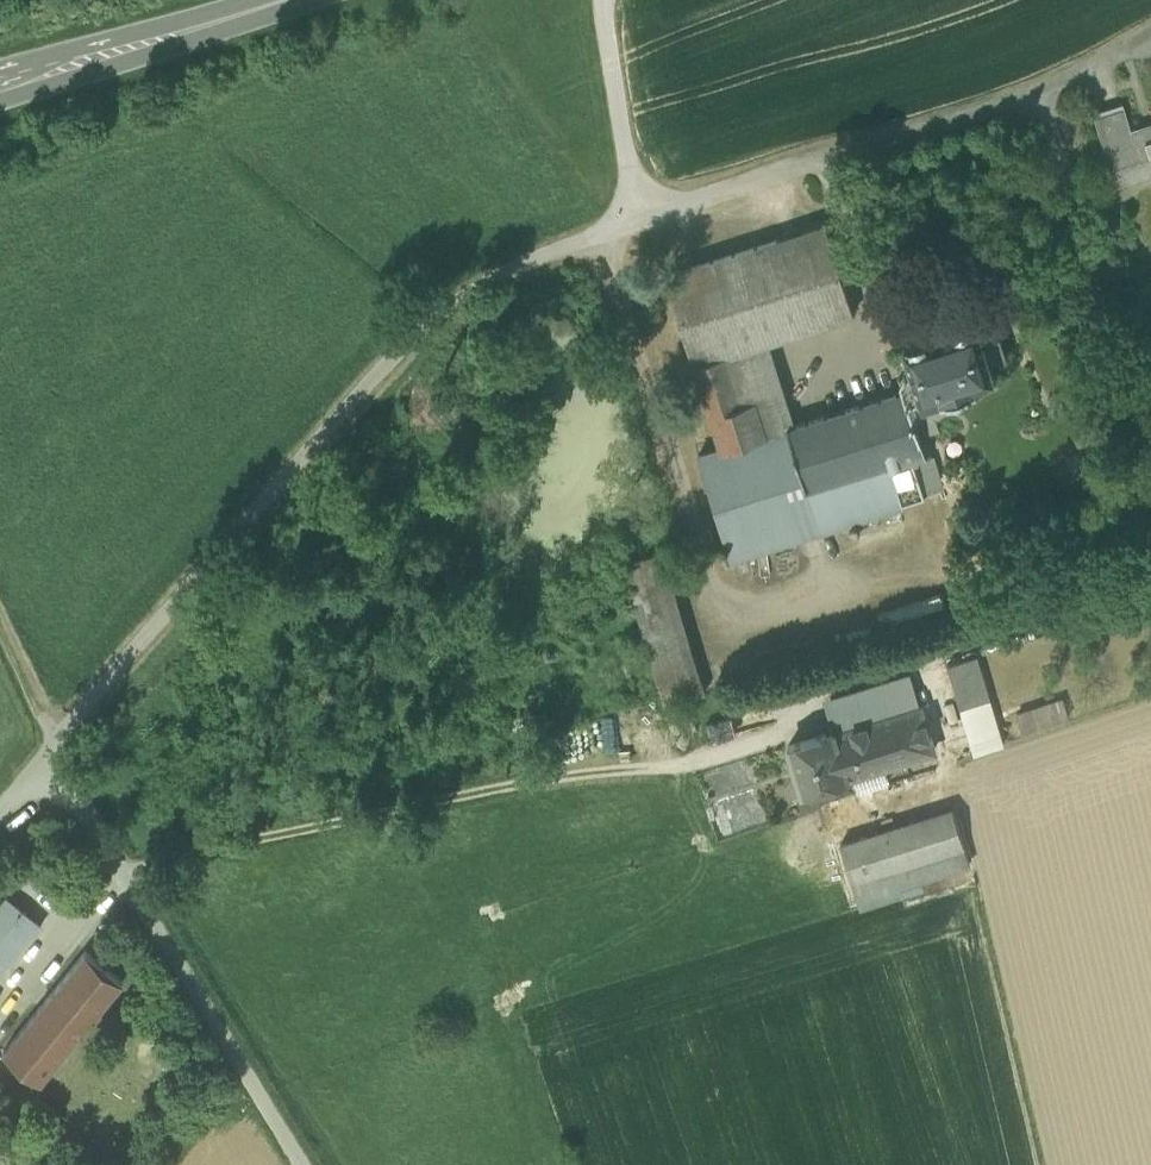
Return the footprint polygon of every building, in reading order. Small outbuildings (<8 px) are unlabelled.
[(1094,112),(1103,143),(1122,137),(1126,140),(1133,138),(1130,130),(1132,129),(1124,102),(1094,112)] [(1117,184),(1150,173),(1150,123),(1132,129),(1130,130),(1133,138),(1126,140),(1122,137),(1103,143),(1117,184)] [(667,274),(695,364),(766,342),(855,314),(827,223),(667,274)] [(905,390),(920,433),(926,431),(926,432),(939,428),(936,417),(947,414),(952,405),(949,396),(950,396),(960,396),(968,390),(976,388),(974,380),(994,374),(991,362),(1006,357),(997,328),(981,333),(978,320),(963,325),(961,320),(929,330),(930,335),(909,342),(908,344),(906,349),(912,367),(906,369),(901,378),(905,390)] [(792,425),(766,342),(695,364),(721,448),(792,425)] [(905,390),(792,425),(721,448),(699,455),(731,558),(925,496),(925,494),(915,462),(927,458),(926,454),(926,453),(920,433),(905,390)] [(915,462),(925,494),(942,489),(931,457),(927,458),(915,462)] [(642,627),(665,705),(706,693),(663,550),(623,562),(642,627)] [(948,666),(961,709),(990,700),(977,657),(948,666)] [(834,732),(835,735),(921,708),(911,675),(825,702),(834,732)] [(1018,714),(1024,733),(1070,718),(1064,699),(1018,714)] [(997,722),(990,700),(961,709),(975,755),(1004,745),(997,722)] [(708,722),(714,740),(758,725),(752,708),(708,722)] [(921,708),(835,735),(849,777),(857,775),(863,792),(893,783),(887,765),(934,750),(921,708)] [(802,792),(849,777),(835,735),(834,732),(789,746),(799,778),(798,778),(802,792)] [(954,810),(883,831),(899,886),(971,863),(954,810)] [(901,893),(899,886),(883,831),(842,844),(861,905),(901,893)] [(0,903),(0,978),(42,927),(5,897),(0,903)] [(6,1050),(43,1080),(124,980),(87,950),(6,1050)]
